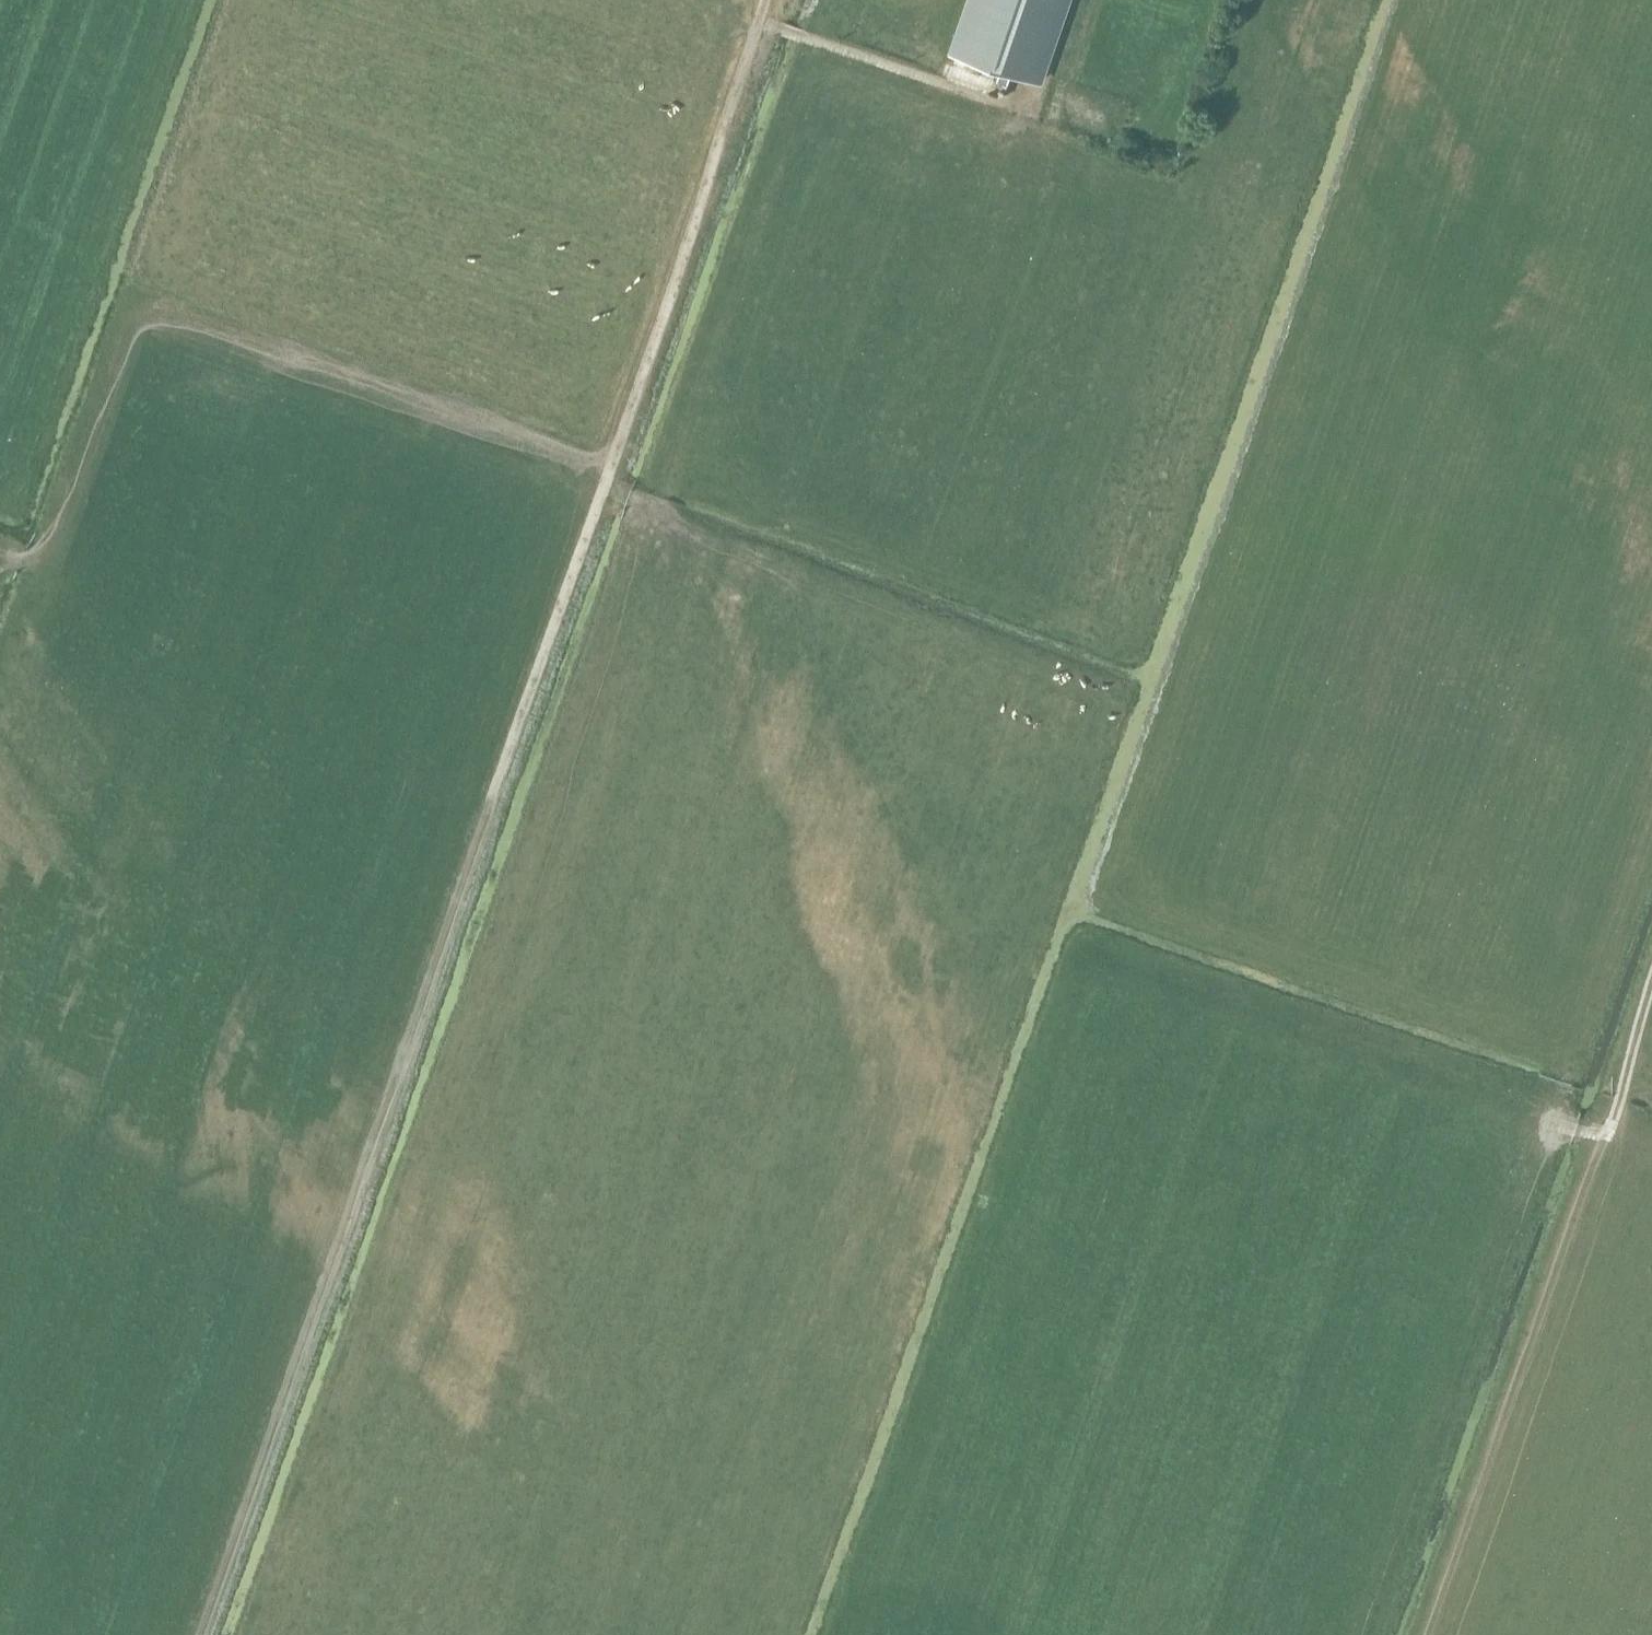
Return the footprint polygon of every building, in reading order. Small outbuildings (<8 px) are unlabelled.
[(955,54),(1041,83),(1069,0),(973,0),(955,54)]
